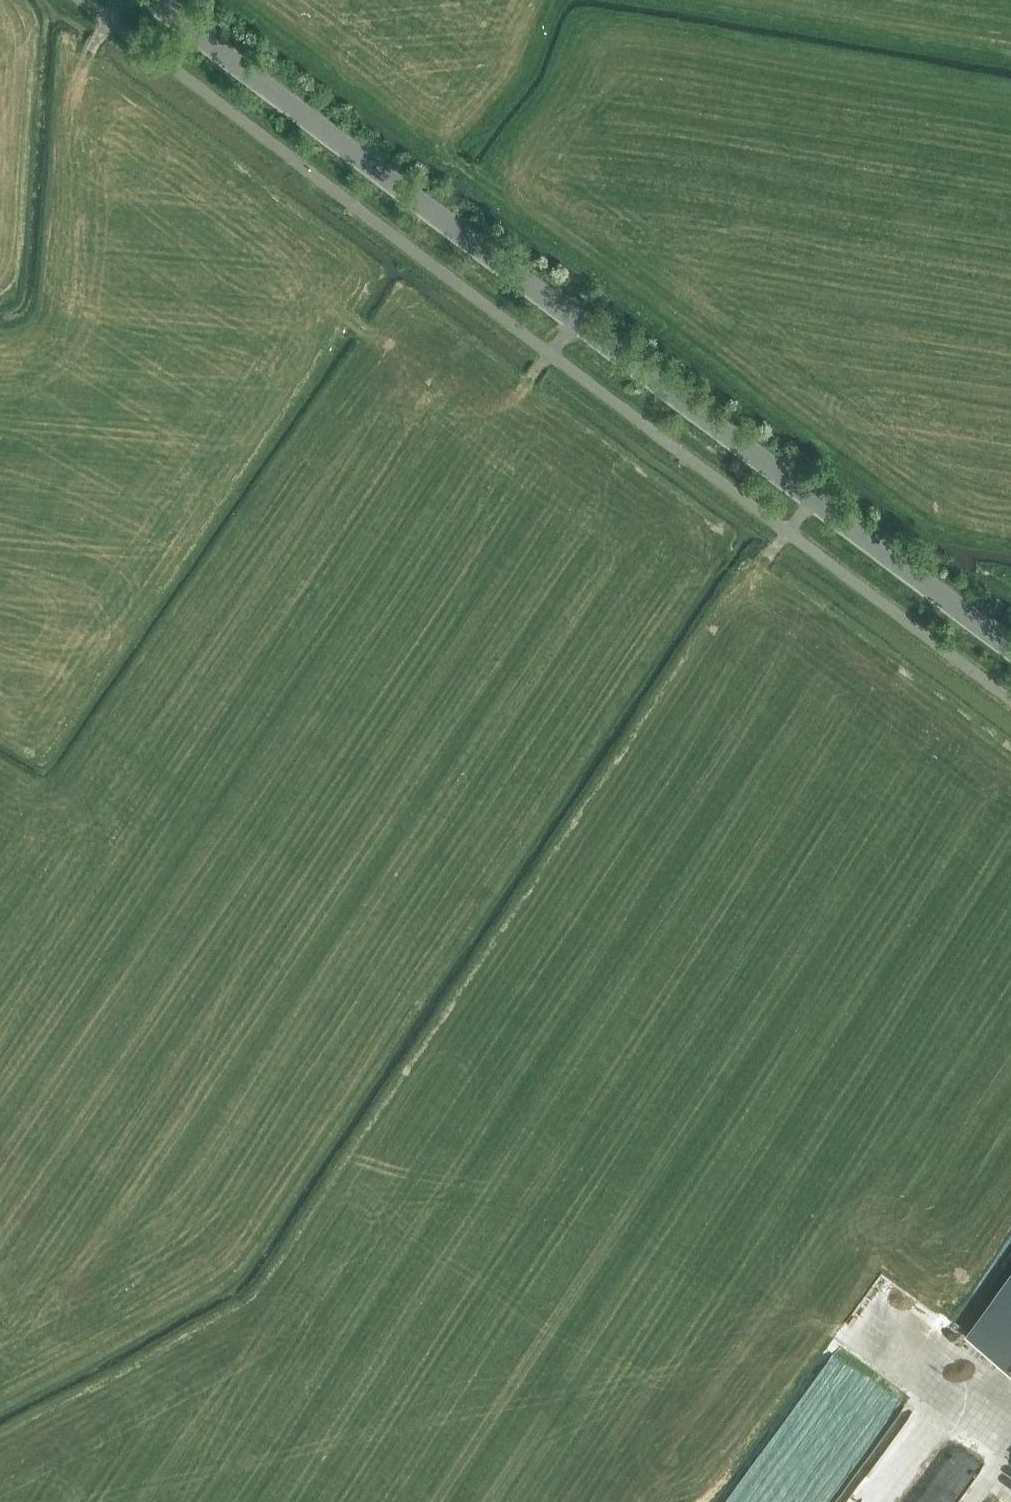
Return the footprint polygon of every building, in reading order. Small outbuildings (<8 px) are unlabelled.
[(968,1336),(1010,1368),(1010,1276),(968,1336)] [(851,1467),(812,1443),(784,1490),(804,1501),(830,1501),(851,1467)]
